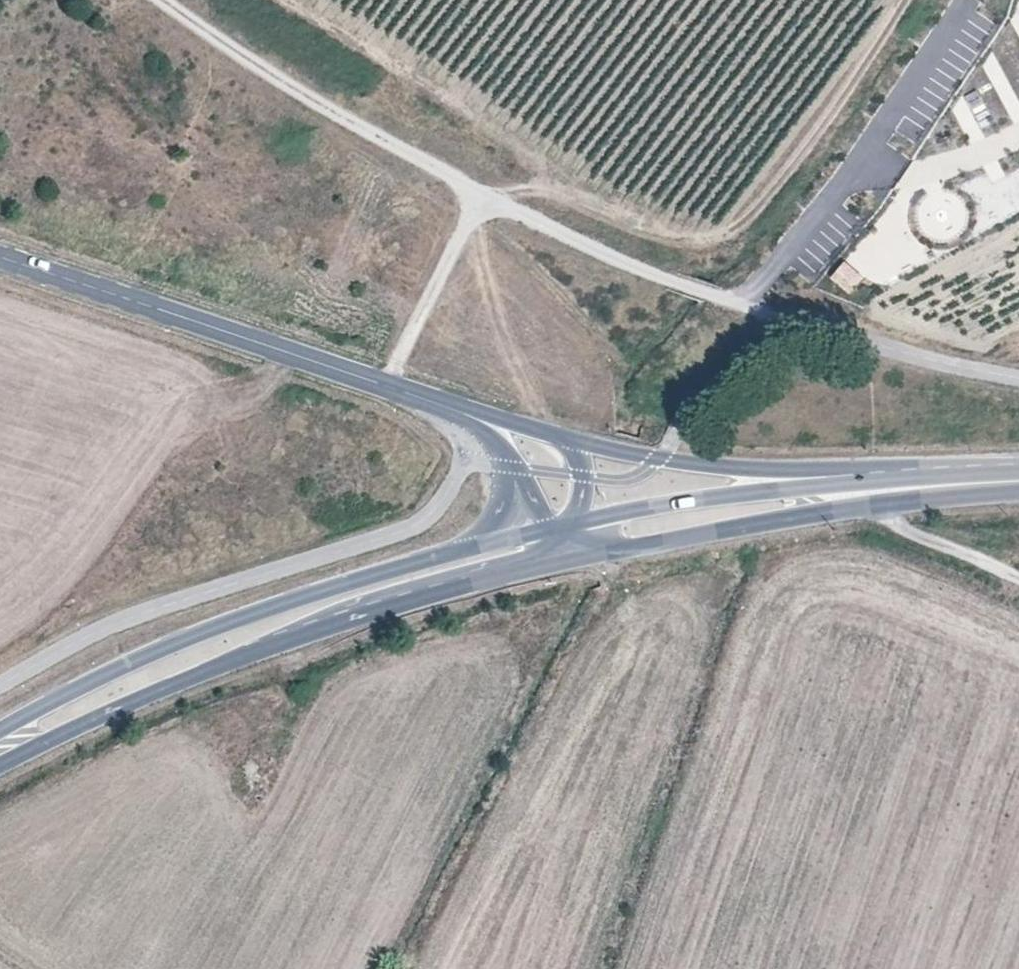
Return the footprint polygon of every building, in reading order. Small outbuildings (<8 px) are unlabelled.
[(856,270),(845,261),(832,276),(851,292),(864,277),(856,270)]
